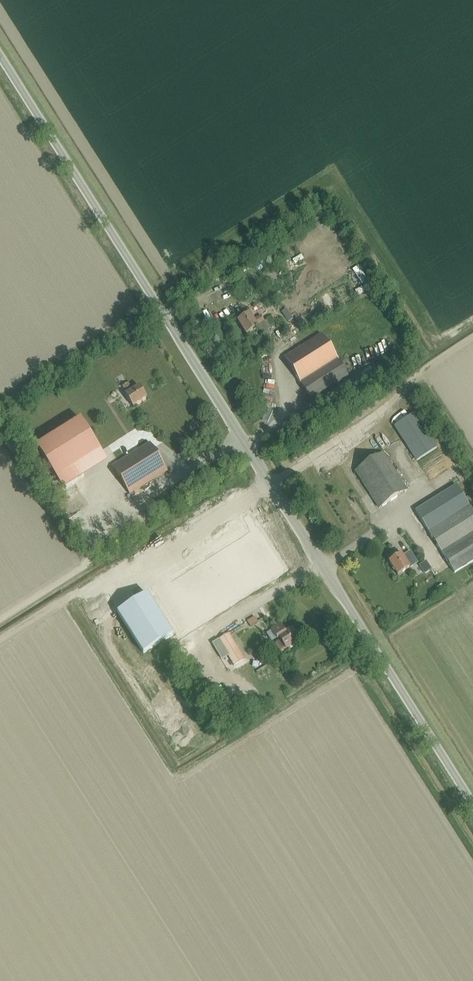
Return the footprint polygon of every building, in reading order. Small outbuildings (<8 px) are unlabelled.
[(257,325),(264,321),(261,316),(254,320),(249,313),(237,321),(246,335),(258,327),(257,325)] [(271,329),(276,326),(271,317),(266,320),(271,329)] [(321,334),(284,358),(310,400),(348,377),(321,334)] [(132,407),(146,398),(139,386),(132,390),(128,383),(122,387),(127,394),(125,395),(132,407)] [(436,447),(415,414),(394,427),(429,481),(455,464),(442,444),(436,447)] [(129,495),(167,471),(149,443),(112,467),(129,495)] [(379,508),(407,491),(383,454),(355,471),(379,508)] [(88,461),(57,481),(66,496),(98,477),(88,461)] [(456,486),(415,511),(454,573),(472,561),(472,513),(456,486)] [(287,570),(250,510),(239,517),(248,531),(152,591),(181,637),(287,570)] [(411,555),(404,559),(401,554),(389,562),(398,575),(410,568),(417,563),(411,555)] [(173,635),(147,594),(117,613),(143,654),(173,635)] [(249,627),(258,621),(254,614),(245,620),(249,627)] [(292,629),(286,633),(280,624),(271,630),(277,640),(279,639),(280,641),(275,644),(281,653),(286,650),(300,641),(292,629)] [(222,660),(228,656),(234,666),(245,659),(228,634),(212,644),(222,660)]
